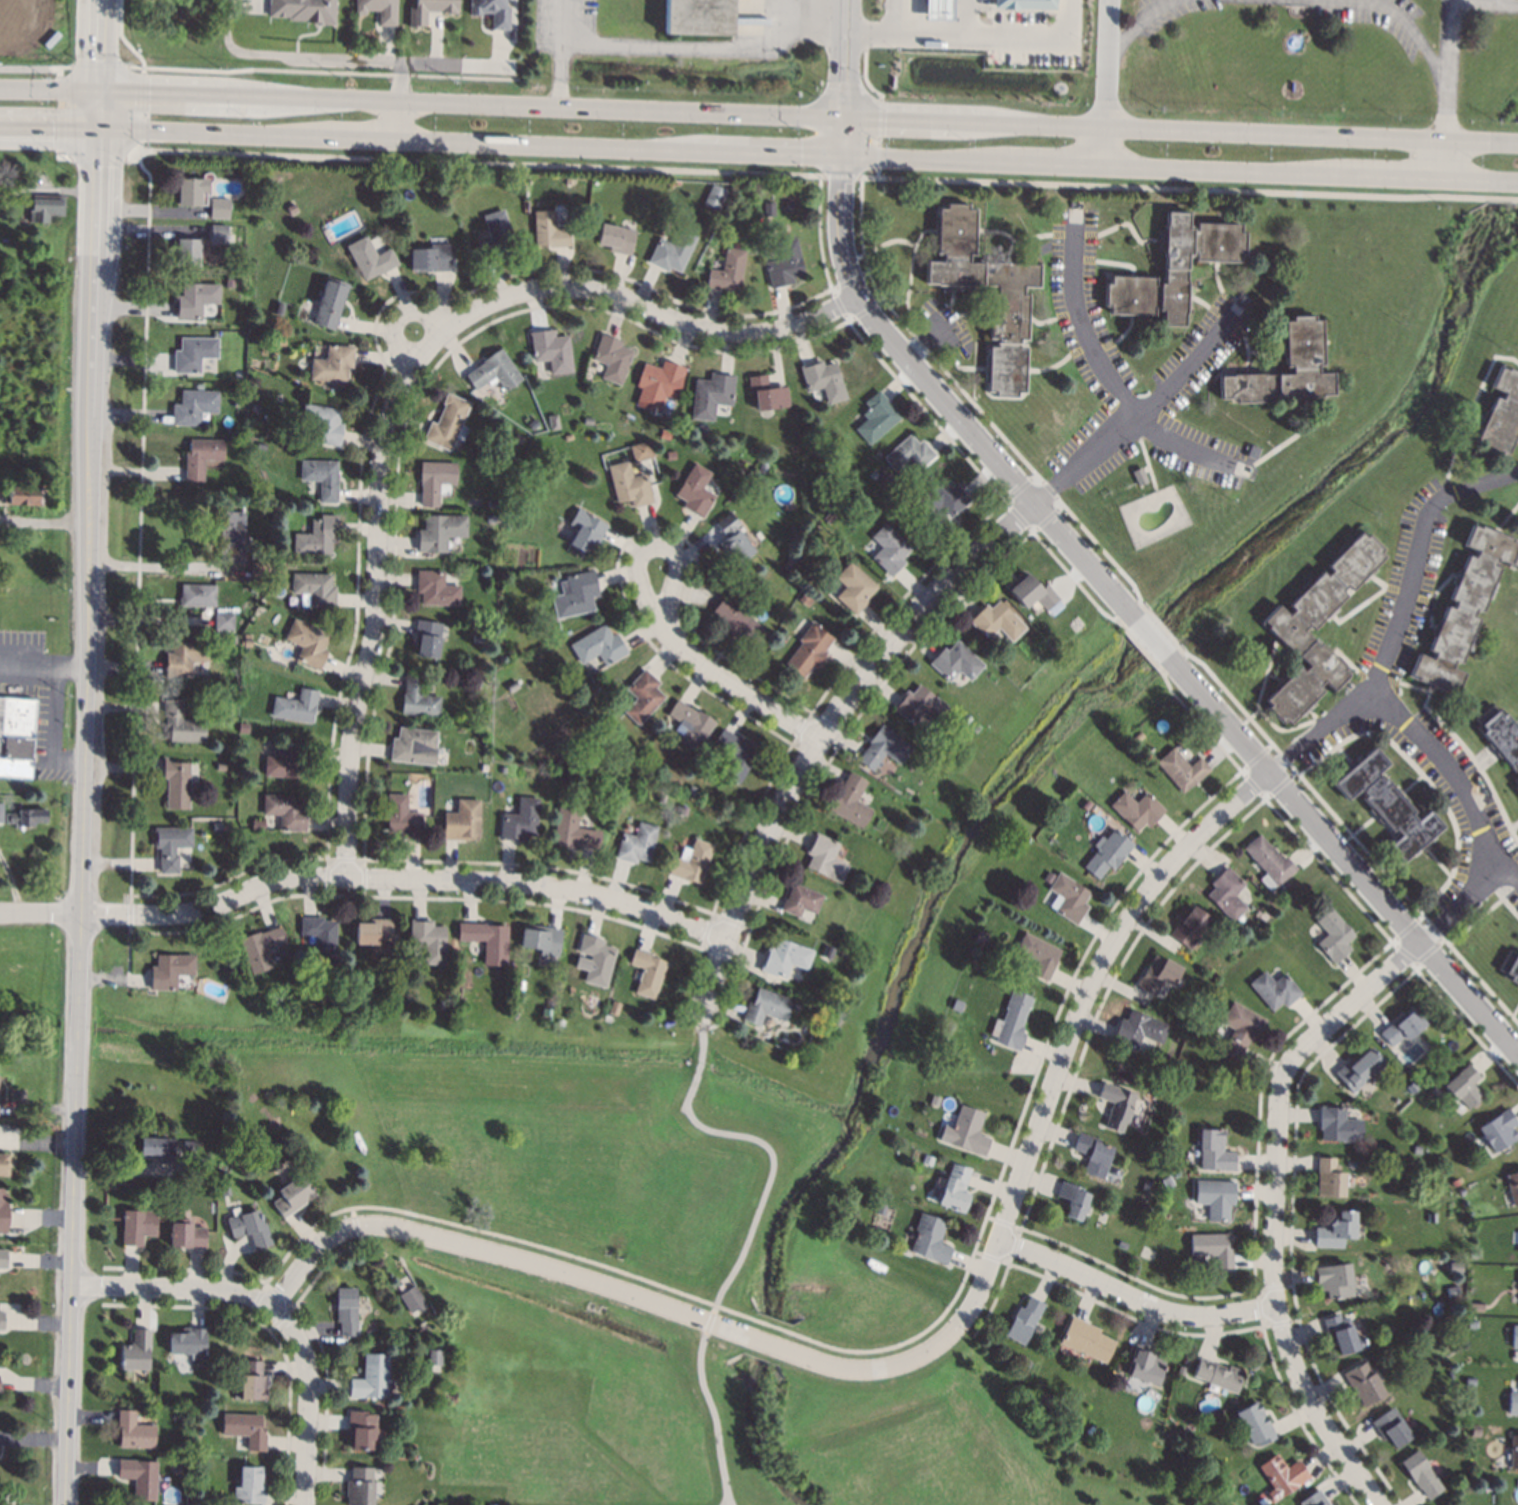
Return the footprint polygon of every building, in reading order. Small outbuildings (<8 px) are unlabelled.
[(267,16),(268,0),(334,0),(333,23),(321,23),(321,25),(313,25),(313,23),(304,22),(305,20),(286,20),(286,16),(267,16)] [(353,13),(353,0),(395,0),(394,26),(377,25),(377,11),(365,10),(365,14),(353,13)] [(414,8),(414,0),(456,0),(456,14),(445,14),(445,12),(425,11),(425,26),(419,26),(418,28),(408,28),(408,8),(414,8)] [(468,15),(468,0),(503,0),(503,6),(508,7),(508,30),(490,30),(490,14),(480,14),(480,15),(468,15)] [(662,33),(663,0),(730,0),(729,35),(662,33)] [(924,20),(924,0),(952,0),(952,20),(924,20)] [(993,7),(993,0),(1054,0),(1054,9),(1018,8),(1018,9),(1000,9),(1000,8),(993,7)] [(208,192),(201,192),(201,200),(201,206),(178,206),(178,178),(208,179),(208,192)] [(727,191),(716,210),(703,203),(714,184),(727,191)] [(751,194),(751,195),(742,195),(742,186),(751,186),(751,194)] [(61,199),(61,212),(50,212),(50,223),(29,223),(29,210),(31,210),(32,199),(61,199)] [(229,200),(229,218),(229,219),(209,218),(210,217),(210,207),(210,201),(210,199),(229,200)] [(776,216),(764,216),(764,203),(775,202),(776,216)] [(969,204),(969,208),(976,208),(974,255),(969,255),(969,261),(983,262),(995,262),(995,261),(1027,262),(1027,263),(1040,264),(1040,288),(1024,287),(1024,293),(1029,293),(1027,340),(1020,340),(1020,345),(1020,346),(1027,346),(1025,394),(1018,393),(1018,394),(1018,398),(994,397),(994,393),(986,392),(988,346),(996,346),(996,340),(988,339),(989,292),(995,292),(995,286),(982,286),(971,286),(971,287),(936,286),(936,284),(924,284),(925,260),(940,260),(940,255),(936,255),(937,207),(945,208),(945,203),(969,204)] [(298,210),(291,214),(287,208),(294,204),(298,210)] [(515,247),(501,251),(503,255),(497,257),(485,260),(483,261),(477,243),(490,239),(483,216),(503,210),(515,247)] [(556,229),(569,228),(569,233),(570,246),(568,246),(556,247),(548,247),(548,245),(546,245),(546,247),(538,247),(538,246),(535,246),(534,212),(555,210),(556,229)] [(1191,211),(1190,226),(1195,226),(1195,223),(1240,225),(1240,230),(1246,230),(1246,255),(1241,255),(1241,260),(1241,264),(1231,263),(1193,262),(1193,255),(1189,255),(1188,271),(1187,271),(1187,280),(1188,280),(1187,315),(1186,315),(1185,327),(1161,326),(1161,311),(1156,311),(1156,317),(1109,315),(1109,308),(1103,308),(1104,282),(1110,282),(1110,275),(1158,277),(1158,282),(1163,282),(1163,271),(1163,270),(1162,270),(1162,257),(1161,257),(1162,222),(1164,222),(1165,210),(1191,211)] [(636,231),(631,254),(631,256),(617,253),(610,251),(610,246),(597,244),(601,224),(636,231)] [(227,226),(227,227),(227,244),(210,244),(211,238),(211,226),(211,225),(227,226)] [(698,237),(680,272),(670,267),(668,272),(661,268),(651,263),(648,262),(659,238),(672,244),(680,229),(698,237)] [(376,255),(389,248),(398,264),(395,265),(384,271),(364,281),(346,246),(366,235),(376,255)] [(805,275),(793,278),(794,284),(785,286),(774,288),(771,289),(765,263),(781,259),(777,243),(797,238),(805,275)] [(200,240),(199,266),(196,266),(176,266),(177,239),(200,240)] [(449,259),(450,272),(435,272),(412,272),(412,270),(410,270),(410,249),(430,248),(430,245),(449,245),(449,259)] [(746,251),(746,252),(740,291),(730,290),(730,291),(720,290),(709,288),(707,288),(709,273),(710,269),(722,271),(726,247),(746,251)] [(327,277),(349,284),(338,316),(335,327),(334,331),(312,324),(312,323),(317,308),(315,307),(324,279),(326,280),(327,277)] [(234,279),(234,287),(225,287),(225,279),(234,279)] [(220,284),(219,303),(219,305),(202,304),(202,319),(175,319),(175,317),(175,303),(175,295),(182,295),(182,283),(220,284)] [(285,306),(282,316),(273,313),(276,303),(285,306)] [(1315,320),(1322,320),(1324,366),(1319,366),(1319,372),(1334,372),(1335,397),(1323,397),(1323,398),(1302,399),(1302,401),(1294,401),(1294,399),(1288,399),(1288,397),(1284,398),(1277,398),(1264,399),(1264,402),(1235,404),(1235,399),(1220,400),(1219,376),(1232,376),(1232,374),(1265,373),(1265,374),(1277,374),(1290,373),(1290,367),(1285,368),(1283,320),(1291,320),(1291,316),(1314,315),(1315,320)] [(556,334),(554,334),(555,337),(569,336),(573,372),(550,375),(549,361),(534,362),(531,337),(529,337),(529,333),(533,333),(545,331),(556,330),(556,334)] [(604,335),(615,339),(622,342),(621,347),(634,351),(621,386),(601,379),(605,367),(603,363),(592,359),(601,334),(604,335)] [(214,338),(218,338),(217,359),(200,358),(200,374),(185,374),(174,374),(174,371),(174,360),(174,350),(180,350),(180,337),(214,338)] [(353,347),(353,350),(352,362),(352,369),(347,368),(347,383),(310,380),(311,359),(326,360),(327,345),(353,347)] [(522,379),(504,392),(497,381),(490,386),(487,382),(475,390),(466,377),(465,375),(476,367),(482,363),(482,362),(500,348),(522,379)] [(824,366),(836,362),(847,399),(828,405),(823,388),(808,392),(800,367),(803,366),(814,363),(822,360),(824,366)] [(670,363),(682,367),(686,369),(676,399),(666,396),(660,413),(636,405),(641,388),(636,387),(644,363),(661,369),(663,361),(670,363)] [(1508,367),(1517,372),(1517,440),(1517,442),(1515,441),(1508,455),(1502,453),(1500,456),(1479,447),(1480,443),(1475,441),(1495,396),(1501,399),(1503,393),(1491,387),(1500,366),(1507,369),(1508,367)] [(721,374),(732,376),(736,376),(732,406),(716,404),(714,421),(691,419),(696,379),(710,381),(711,373),(721,374)] [(767,375),(769,389),(785,387),(787,386),(789,407),(757,412),(754,393),(751,394),(748,377),(767,374),(767,375)] [(242,390),(241,398),(234,398),(234,390),(242,390)] [(880,392),(888,402),(902,417),(869,446),(855,429),(866,419),(862,414),(870,408),(865,402),(878,390),(880,392)] [(194,391),(219,392),(218,413),(201,413),(200,426),(197,426),(172,425),(172,422),(172,410),(172,404),(181,405),(181,391),(194,391)] [(470,403),(461,425),(468,428),(463,441),(456,438),(450,452),(423,440),(424,436),(428,426),(430,421),(436,424),(444,405),(442,404),(447,393),(470,403)] [(306,404),(341,410),(339,423),(344,424),(342,431),(340,443),(340,447),(314,442),(312,442),(315,426),(300,424),(304,403),(306,404)] [(260,405),(259,413),(251,412),(252,404),(260,405)] [(560,429),(551,431),(548,416),(557,414),(560,429)] [(594,418),(594,425),(584,425),(584,417),(594,418)] [(540,425),(532,431),(527,424),(535,418),(540,425)] [(918,443),(922,440),(926,445),(935,455),(936,456),(934,457),(909,480),(900,470),(896,473),(883,458),(884,456),(910,434),(918,443)] [(525,438),(522,445),(514,441),(517,435),(525,438)] [(225,441),(224,461),(204,460),(203,482),(185,481),(186,467),(186,452),(190,452),(190,439),(225,441)] [(654,457),(635,462),(630,446),(649,440),(654,457)] [(267,445),(266,451),(256,449),(258,443),(267,445)] [(1262,449),(1257,461),(1256,460),(1247,456),(1249,450),(1252,445),(1262,449)] [(883,456),(879,459),(875,455),(879,451),(883,456)] [(676,459),(667,460),(667,452),(676,452),(676,459)] [(303,461),(337,462),(337,474),(338,474),(338,489),(338,501),(338,503),(321,502),(320,502),(320,482),(300,481),(301,460),(303,461)] [(633,477),(647,473),(654,502),(651,503),(638,506),(633,508),(631,499),(630,499),(630,501),(621,504),(620,502),(617,503),(607,466),(629,461),(633,477)] [(456,485),(452,485),(451,496),(439,496),(439,507),(425,507),(421,507),(421,493),(421,484),(420,484),(420,462),(456,462),(456,485)] [(712,473),(703,488),(716,496),(702,519),(700,518),(689,511),(682,507),(685,501),(675,495),(695,462),(712,473)] [(769,465),(765,473),(759,471),(763,462),(769,465)] [(1148,482),(1139,486),(1133,472),(1141,468),(1148,482)] [(879,475),(873,480),(869,475),(875,470),(879,475)] [(951,487),(955,483),(961,490),(968,498),(970,500),(949,518),(940,507),(927,518),(914,502),(943,477),(951,487)] [(41,487),(41,490),(46,490),(46,506),(9,505),(9,504),(6,504),(6,500),(9,500),(9,486),(41,487)] [(739,501),(732,508),(728,503),(736,497),(739,501)] [(497,504),(496,509),(487,509),(486,503),(487,498),(496,498),(497,504)] [(608,525),(608,526),(601,538),(598,545),(593,542),(587,554),(584,552),(569,544),(577,529),(569,525),(578,509),(608,525)] [(245,512),(244,538),(247,538),(247,550),(244,550),(243,564),(219,563),(221,511),(245,512)] [(740,524),(737,527),(756,551),(736,566),(719,543),(726,538),(723,534),(716,526),(715,523),(730,511),(740,524)] [(835,516),(829,523),(824,519),(830,512),(835,516)] [(496,515),(495,523),(488,522),(489,514),(496,515)] [(339,515),(338,523),(338,534),(338,543),(332,543),(331,555),(326,555),(294,554),(294,533),(311,534),(312,519),(321,519),(321,515),(339,515)] [(467,538),(447,537),(447,553),(434,553),(418,552),(418,538),(418,530),(424,530),(424,515),(467,516),(467,538)] [(513,522),(511,530),(502,528),(503,520),(513,522)] [(887,524),(912,549),(902,559),(905,562),(902,566),(893,575),(891,577),(873,559),(871,557),(873,556),(867,550),(875,542),(871,537),(885,523),(887,524)] [(1513,541),(1517,543),(1517,571),(1509,567),(1510,565),(1498,561),(1496,566),(1501,568),(1495,584),(1497,584),(1491,599),(1489,598),(1483,613),(1477,611),(1474,617),(1480,619),(1474,634),(1477,635),(1471,651),(1468,650),(1462,664),(1456,662),(1453,668),(1466,674),(1457,696),(1435,688),(1435,689),(1429,687),(1430,685),(1410,677),(1420,653),(1432,658),(1434,653),(1428,650),(1447,605),(1452,607),(1455,601),(1449,599),(1468,554),(1474,556),(1476,551),(1464,546),(1473,524),(1479,527),(1479,525),(1514,539),(1513,541)] [(1366,535),(1369,533),(1385,549),(1382,552),(1387,557),(1376,568),(1378,570),(1366,582),(1364,580),(1352,592),(1348,588),(1344,592),(1348,596),(1337,607),(1339,609),(1327,622),(1325,619),(1313,631),(1309,627),(1306,631),(1319,644),(1321,642),(1347,668),(1345,670),(1350,675),(1334,692),(1324,682),(1320,687),(1325,692),(1314,703),(1316,705),(1302,718),(1300,716),(1290,726),(1286,722),(1283,724),(1267,709),(1270,705),(1265,700),(1299,665),(1303,669),(1307,666),(1294,652),(1292,654),(1266,629),(1268,627),(1262,621),(1279,604),(1288,613),(1293,609),(1289,605),(1323,571),(1327,575),(1332,570),(1327,566),(1362,531),(1366,535)] [(794,562),(789,571),(783,568),(787,559),(794,562)] [(852,563),(878,587),(866,599),(868,601),(865,604),(856,614),(855,615),(843,604),(836,597),(845,587),(835,578),(850,561),(852,563)] [(268,562),(267,578),(250,577),(250,575),(251,564),(251,562),(268,562)] [(1045,580),(1025,598),(1010,581),(1029,563),(1045,580)] [(595,574),(598,588),(600,597),(595,598),(595,596),(592,597),(595,610),(591,611),(557,619),(552,596),(569,592),(566,577),(581,573),(591,571),(590,570),(594,569),(595,574)] [(444,585),(458,586),(461,586),(460,606),(458,606),(421,605),(422,593),(417,593),(417,586),(417,574),(417,571),(441,571),(444,571),(444,585)] [(326,574),(331,575),(331,586),(336,586),(336,595),(335,606),(335,609),(311,608),(308,608),(309,594),(292,594),(293,574),(326,574)] [(216,585),(215,607),(213,607),(200,607),(179,606),(180,597),(181,597),(182,584),(216,585)] [(1051,588),(1062,600),(1047,614),(1036,601),(1051,587),(1051,588)] [(814,599),(808,607),(798,600),(804,592),(814,599)] [(768,634),(754,650),(740,637),(737,640),(720,625),(723,622),(712,612),(713,611),(725,598),(726,596),(768,634)] [(1001,603),(1025,629),(1010,642),(998,629),(986,640),(984,639),(967,621),(969,619),(980,609),(985,604),(989,608),(998,600),(1001,603)] [(234,614),(234,631),(215,630),(215,626),(215,614),(216,613),(234,614)] [(330,634),(324,649),(328,651),(326,655),(321,667),(319,671),(297,661),(295,660),(301,647),(285,640),(285,638),(294,618),(330,634)] [(443,623),(437,659),(417,656),(419,642),(414,642),(415,634),(417,622),(417,620),(443,623)] [(834,638),(834,639),(826,650),(827,651),(826,652),(822,662),(814,669),(812,667),(804,679),(785,664),(801,642),(798,640),(812,622),(834,638)] [(612,635),(616,633),(620,639),(628,652),(628,653),(606,667),(605,665),(599,655),(582,665),(570,645),(597,629),(605,624),(612,635)] [(983,666),(969,681),(960,673),(956,673),(948,682),(928,663),(930,661),(938,652),(942,647),(946,651),(956,640),(983,666)] [(208,642),(210,642),(210,662),(192,662),(192,677),(192,678),(187,677),(182,677),(182,678),(166,678),(166,675),(166,661),(166,653),(171,653),(172,641),(208,642)] [(648,671),(657,680),(661,683),(656,688),(666,697),(641,723),(638,726),(624,712),(628,708),(618,699),(627,690),(626,689),(627,687),(645,668),(648,671)] [(424,674),(423,695),(441,697),(440,717),(401,714),(403,694),(405,694),(405,687),(406,674),(406,672),(424,674)] [(520,687),(511,693),(507,685),(516,680),(520,687)] [(948,708),(936,723),(923,713),(913,725),(892,708),(893,706),(901,697),(906,690),(911,694),(919,684),(948,708)] [(303,688),(319,691),(319,693),(316,705),(315,714),(314,714),(312,724),(274,717),(271,717),(275,696),(298,700),(300,688),(303,688)] [(236,693),(236,701),(225,700),(226,693),(236,693)] [(30,779),(0,777),(0,698),(36,700),(30,778),(30,779)] [(182,700),(182,720),(206,721),(206,743),(170,741),(170,730),(165,730),(166,717),(164,717),(164,715),(164,702),(164,699),(182,700)] [(680,701),(689,707),(697,712),(698,710),(716,722),(697,752),(678,741),(687,727),(667,715),(677,699),(680,701)] [(204,708),(202,713),(198,714),(193,710),(195,705),(200,704),(204,708)] [(1500,708),(1517,729),(1517,769),(1517,768),(1514,771),(1477,727),(1480,725),(1475,720),(1493,705),(1497,711),(1500,708)] [(970,718),(966,724),(962,721),(966,715),(970,718)] [(250,724),(249,733),(239,733),(240,723),(250,724)] [(912,747),(899,765),(885,754),(872,772),(857,761),(858,759),(865,750),(869,743),(868,742),(881,724),(912,747)] [(439,732),(436,749),(438,749),(436,766),(390,759),(390,758),(392,746),(393,737),(398,738),(400,726),(439,732)] [(725,730),(735,736),(741,740),(742,738),(761,750),(739,785),(721,773),(732,755),(713,744),(723,728),(725,730)] [(1143,736),(1136,742),(1132,738),(1140,732),(1143,736)] [(298,743),(307,743),(311,744),(311,747),(310,759),(309,767),(303,766),(303,779),(264,776),(266,756),(275,757),(275,747),(284,748),(284,742),(298,743)] [(1155,748),(1149,753),(1146,749),(1152,745),(1155,748)] [(1183,758),(1189,766),(1200,757),(1210,768),(1211,770),(1193,786),(1192,785),(1183,793),(1156,762),(1173,747),(1183,758)] [(1389,764),(1377,775),(1383,781),(1385,779),(1414,811),(1411,814),(1417,821),(1429,810),(1444,827),(1402,863),(1388,847),(1400,836),(1394,829),(1392,831),(1363,799),(1366,796),(1360,789),(1348,800),(1334,783),(1375,747),(1389,764)] [(573,757),(567,769),(557,764),(556,763),(563,751),(573,757)] [(168,761),(190,762),(189,809),(166,809),(167,779),(163,779),(163,776),(164,758),(164,757),(168,757),(168,761)] [(569,775),(567,783),(561,784),(557,782),(559,772),(564,772),(569,775)] [(867,782),(856,801),(872,810),(862,829),(828,810),(843,784),(848,774),(849,772),(867,782)] [(670,792),(667,801),(658,799),(660,790),(670,792)] [(1136,803),(1146,792),(1165,810),(1163,813),(1156,820),(1149,827),(1145,823),(1137,832),(1110,806),(1123,791),(1136,803)] [(408,812),(424,812),(424,817),(423,839),(420,839),(408,839),(400,839),(400,833),(387,832),(388,794),(407,794),(409,794),(408,812)] [(302,808),(307,808),(307,817),(306,831),(306,832),(280,831),(280,816),(263,815),(264,795),(302,796),(302,808)] [(540,799),(536,837),(524,836),(524,842),(516,841),(503,840),(501,840),(503,813),(518,814),(520,797),(540,799)] [(480,837),(466,837),(466,840),(458,840),(446,839),(444,839),(445,812),(457,812),(457,800),(481,801),(480,837)] [(1093,805),(1086,812),(1080,807),(1087,800),(1093,805)] [(689,808),(687,816),(678,814),(680,806),(689,808)] [(580,810),(577,828),(602,832),(599,850),(596,849),(583,847),(576,846),(575,847),(553,844),(559,807),(580,810)] [(47,823),(35,823),(35,826),(33,826),(33,827),(20,826),(20,829),(14,828),(14,824),(5,823),(5,813),(18,814),(18,809),(47,809),(47,823)] [(264,829),(252,829),(252,820),(265,820),(264,829)] [(659,827),(650,862),(638,859),(637,864),(630,862),(618,859),(616,858),(622,833),(635,836),(639,822),(659,827)] [(222,831),(213,831),(213,823),(222,823),(222,831)] [(192,848),(175,848),(175,854),(178,854),(178,874),(159,874),(159,871),(159,858),(159,848),(154,848),(154,828),(192,827),(192,848)] [(1128,839),(1134,845),(1134,846),(1124,857),(1114,870),(1109,867),(1099,880),(1088,871),(1083,867),(1097,849),(1093,845),(1101,836),(1105,839),(1114,828),(1128,839)] [(836,842),(839,844),(833,858),(848,865),(840,884),(838,883),(805,867),(811,856),(805,853),(808,847),(815,834),(815,832),(836,842)] [(1271,847),(1273,845),(1284,858),(1287,856),(1288,857),(1297,867),(1298,868),(1280,884),(1277,886),(1271,891),(1260,879),(1266,874),(1244,848),(1260,834),(1271,847)] [(714,845),(700,884),(692,881),(691,883),(683,880),(669,875),(675,857),(680,858),(684,846),(691,849),(695,838),(714,845)] [(1246,884),(1236,896),(1248,907),(1241,914),(1246,919),(1242,923),(1237,919),(1234,922),(1207,895),(1215,887),(1211,884),(1217,877),(1227,867),(1228,866),(1246,884)] [(1091,893),(1084,903),(1089,906),(1085,914),(1078,925),(1077,926),(1054,911),(1055,910),(1049,907),(1057,895),(1048,889),(1059,872),(1091,893)] [(1055,877),(1051,883),(1044,879),(1049,873),(1055,877)] [(1290,885),(1285,890),(1280,884),(1286,879),(1290,885)] [(823,895),(815,914),(803,909),(799,917),(782,910),(780,910),(784,900),(785,899),(786,900),(793,883),(823,895)] [(1212,920),(1201,936),(1190,950),(1183,944),(1169,934),(1172,931),(1184,915),(1185,916),(1193,905),(1212,920)] [(1354,936),(1346,943),(1351,949),(1345,955),(1336,962),(1334,964),(1316,943),(1327,934),(1315,920),(1329,907),(1354,936)] [(304,917),(316,917),(324,918),(324,921),(337,921),(336,964),(314,963),(315,936),(301,936),(301,917),(304,917)] [(379,919),(390,919),(392,919),(392,945),(355,944),(356,923),(370,923),(370,919),(379,919)] [(433,926),(446,926),(445,965),(425,965),(425,947),(410,947),(410,920),(413,920),(426,920),(433,920),(433,926)] [(463,923),(477,923),(489,924),(489,925),(508,926),(507,966),(483,965),(484,941),(478,941),(478,942),(458,942),(458,923),(463,923)] [(548,928),(559,929),(562,930),(558,957),(554,957),(553,964),(539,962),(540,950),(519,947),(522,928),(523,929),(524,924),(548,928)] [(287,943),(284,944),(266,950),(272,966),(272,967),(252,974),(239,939),(260,932),(260,933),(267,930),(279,926),(281,926),(287,943)] [(988,934),(986,942),(982,946),(974,943),(975,936),(980,931),(988,934)] [(1061,950),(1057,959),(1058,960),(1054,968),(1049,979),(1048,981),(1031,973),(1036,961),(1015,951),(1024,932),(1061,950)] [(586,934),(597,938),(605,940),(603,945),(617,949),(605,988),(583,982),(591,956),(577,952),(583,933),(586,934)] [(811,950),(814,951),(807,970),(790,964),(786,978),(781,976),(776,975),(776,976),(759,971),(765,954),(767,947),(774,949),(777,939),(811,950)] [(834,949),(830,960),(828,959),(825,959),(823,957),(821,956),(826,945),(834,949)] [(636,949),(649,953),(659,957),(658,959),(667,962),(654,1000),(634,993),(642,969),(629,964),(635,948),(636,949)] [(1517,950),(1517,951),(1517,985),(1503,976),(1505,972),(1499,969),(1510,949),(1516,953),(1517,950)] [(194,976),(192,976),(177,975),(177,989),(177,991),(150,990),(150,987),(151,970),(151,966),(156,966),(157,955),(195,955),(194,976)] [(1164,960),(1165,958),(1182,968),(1176,980),(1177,980),(1175,983),(1174,982),(1172,987),(1162,981),(1155,995),(1153,994),(1144,989),(1136,985),(1140,978),(1142,977),(1155,955),(1164,960)] [(235,970),(226,972),(225,966),(234,964),(235,970)] [(1273,982),(1284,973),(1301,994),(1299,995),(1289,1004),(1285,1007),(1281,1003),(1271,1011),(1248,983),(1263,971),(1273,982)] [(329,995),(321,995),(321,987),(329,987),(329,995)] [(792,1000),(785,1020),(784,1022),(763,1014),(759,1026),(757,1025),(747,1022),(741,1019),(745,1008),(747,1001),(752,1003),(757,987),(792,1000)] [(1030,997),(1033,998),(1030,1008),(1028,1007),(1021,1026),(1023,1027),(1022,1032),(1025,1033),(1024,1036),(1020,1048),(1019,1051),(1017,1050),(1010,1048),(1010,1047),(994,1042),(996,1037),(989,1035),(995,1018),(1002,1021),(1005,1009),(1004,1009),(1011,990),(1030,997)] [(964,1002),(960,1013),(951,1009),(955,999),(964,1002)] [(1265,1021),(1253,1042),(1249,1039),(1245,1048),(1238,1059),(1237,1061),(1220,1052),(1232,1030),(1220,1022),(1232,1001),(1265,1021)] [(1430,1020),(1406,1040),(1403,1036),(1390,1047),(1386,1042),(1378,1033),(1380,1031),(1390,1022),(1403,1011),(1405,1014),(1417,1004),(1430,1020)] [(831,1010),(828,1019),(817,1015),(820,1006),(831,1010)] [(1148,1017),(1169,1025),(1162,1044),(1142,1036),(1137,1050),(1112,1040),(1113,1038),(1118,1026),(1121,1018),(1126,1021),(1130,1010),(1148,1017)] [(1377,1068),(1366,1078),(1367,1079),(1351,1093),(1335,1075),(1333,1073),(1345,1062),(1349,1058),(1353,1062),(1363,1052),(1377,1068)] [(1477,1074),(1480,1076),(1471,1084),(1482,1097),(1467,1109),(1457,1097),(1455,1099),(1444,1086),(1465,1068),(1469,1064),(1477,1074)] [(1136,1094),(1132,1106),(1134,1107),(1128,1123),(1126,1123),(1123,1133),(1105,1127),(1110,1113),(1109,1113),(1111,1106),(1112,1107),(1113,1103),(1098,1097),(1098,1096),(1103,1083),(1103,1082),(1136,1094)] [(1418,1089),(1412,1094),(1407,1088),(1413,1083),(1418,1089)] [(1439,1091),(1435,1096),(1429,1090),(1433,1085),(1439,1091)] [(940,1098),(937,1107),(928,1104),(931,1095),(940,1098)] [(984,1113),(977,1134),(990,1139),(989,1140),(984,1155),(984,1156),(938,1140),(943,1124),(951,1127),(959,1104),(984,1113)] [(1325,1106),(1324,1107),(1344,1108),(1344,1119),(1361,1120),(1361,1143),(1340,1142),(1340,1141),(1321,1140),(1321,1129),(1318,1129),(1318,1122),(1319,1109),(1319,1106),(1325,1106)] [(1508,1110),(1515,1121),(1517,1123),(1511,1127),(1517,1137),(1495,1152),(1493,1153),(1477,1128),(1479,1127),(1507,1108),(1508,1110)] [(1224,1140),(1222,1140),(1222,1151),(1235,1151),(1235,1154),(1234,1168),(1234,1171),(1218,1171),(1218,1169),(1199,1169),(1200,1150),(1198,1150),(1199,1129),(1224,1130),(1224,1140)] [(1101,1140),(1100,1142),(1114,1147),(1108,1164),(1103,1180),(1082,1173),(1088,1156),(1073,1150),(1073,1148),(1078,1134),(1079,1132),(1101,1140)] [(174,1139),(173,1155),(173,1156),(168,1156),(167,1162),(167,1163),(159,1162),(159,1161),(160,1155),(152,1155),(151,1160),(141,1159),(141,1154),(139,1154),(141,1137),(174,1139)] [(200,1142),(199,1153),(184,1152),(185,1141),(200,1142)] [(1421,1147),(1420,1155),(1413,1155),(1414,1146),(1421,1147)] [(9,1176),(0,1176),(0,1154),(9,1154),(9,1176)] [(933,1158),(930,1166),(921,1162),(924,1154),(933,1158)] [(208,1170),(192,1170),(192,1169),(192,1158),(200,1158),(208,1158),(208,1170)] [(1335,1165),(1339,1165),(1339,1172),(1344,1173),(1343,1197),(1317,1196),(1317,1173),(1317,1171),(1317,1158),(1319,1158),(1335,1158),(1335,1165)] [(970,1170),(970,1171),(965,1184),(964,1189),(966,1190),(970,1198),(965,1213),(962,1212),(962,1213),(936,1204),(946,1176),(947,1177),(952,1164),(970,1170)] [(1513,1171),(1517,1170),(1517,1207),(1517,1205),(1515,1206),(1513,1206),(1504,1175),(1514,1173),(1513,1171)] [(315,1194),(317,1193),(318,1195),(296,1210),(285,1218),(284,1218),(272,1202),(282,1196),(278,1190),(300,1174),(315,1194)] [(1174,1184),(1166,1189),(1161,1180),(1169,1175),(1174,1184)] [(1077,1186),(1076,1187),(1083,1189),(1082,1192),(1090,1194),(1086,1205),(1087,1205),(1085,1213),(1083,1212),(1080,1221),(1064,1216),(1068,1207),(1066,1206),(1069,1200),(1057,1196),(1058,1195),(1062,1183),(1062,1181),(1077,1186)] [(1150,1183),(1148,1191),(1142,1189),(1144,1181),(1150,1183)] [(1235,1182),(1234,1184),(1234,1198),(1234,1205),(1229,1205),(1229,1221),(1208,1221),(1208,1204),(1195,1203),(1196,1181),(1235,1182)] [(231,1195),(223,1197),(220,1189),(228,1186),(231,1195)] [(6,1234),(0,1234),(0,1188),(4,1188),(4,1201),(8,1201),(8,1207),(8,1208),(8,1227),(6,1227),(6,1231),(6,1234)] [(263,1223),(266,1222),(273,1245),(255,1250),(254,1247),(251,1236),(250,1234),(233,1239),(226,1218),(242,1213),(242,1214),(259,1209),(263,1223)] [(150,1213),(157,1213),(157,1236),(143,1236),(142,1246),(139,1246),(125,1245),(122,1245),(123,1210),(141,1210),(150,1210),(150,1213)] [(1355,1212),(1354,1239),(1343,1239),(1343,1248),(1315,1247),(1314,1247),(1315,1230),(1315,1227),(1325,1228),(1325,1223),(1334,1214),(1338,1215),(1339,1211),(1355,1212)] [(947,1222),(941,1238),(942,1238),(940,1243),(952,1247),(951,1249),(947,1262),(946,1265),(929,1259),(930,1258),(909,1251),(916,1231),(913,1230),(920,1212),(947,1222)] [(193,1220),(192,1227),(206,1227),(206,1231),(206,1248),(204,1248),(190,1248),(170,1247),(170,1220),(170,1219),(193,1220)] [(1228,1249),(1233,1249),(1233,1253),(1233,1267),(1233,1268),(1216,1269),(1216,1255),(1191,1256),(1191,1235),(1227,1234),(1228,1249)] [(1351,1275),(1353,1274),(1355,1288),(1353,1288),(1354,1296),(1327,1299),(1326,1290),(1319,1291),(1319,1285),(1317,1285),(1316,1280),(1315,1268),(1315,1266),(1319,1266),(1319,1267),(1350,1262),(1351,1275)] [(1463,1263),(1462,1274),(1450,1273),(1451,1262),(1463,1263)] [(427,1302),(428,1302),(411,1313),(399,1295),(416,1284),(427,1302)] [(1461,1295),(1449,1298),(1447,1288),(1458,1285),(1461,1295)] [(356,1305),(357,1305),(358,1336),(342,1336),(340,1336),(340,1322),(337,1322),(337,1321),(337,1308),(336,1288),(356,1288),(356,1305)] [(1031,1297),(1043,1303),(1045,1304),(1023,1345),(1004,1335),(1020,1306),(1023,1308),(1029,1296),(1031,1297)] [(1484,1304),(1484,1313),(1470,1313),(1470,1304),(1484,1304)] [(1341,1319),(1348,1316),(1355,1338),(1363,1336),(1367,1346),(1340,1355),(1333,1334),(1329,1336),(1328,1335),(1323,1320),(1325,1319),(1339,1314),(1341,1319)] [(1073,1317),(1090,1325),(1101,1330),(1099,1334),(1116,1342),(1105,1364),(1079,1351),(1079,1352),(1059,1343),(1072,1317),(1073,1317)] [(1478,1322),(1477,1329),(1467,1328),(1468,1321),(1478,1322)] [(207,1332),(206,1332),(206,1359),(190,1359),(190,1354),(170,1354),(170,1337),(169,1337),(169,1333),(182,1333),(182,1328),(190,1328),(190,1329),(191,1329),(204,1329),(207,1329),(207,1332)] [(151,1345),(149,1345),(148,1370),(121,1369),(121,1365),(120,1365),(120,1361),(121,1361),(121,1345),(131,1345),(131,1343),(133,1343),(134,1329),(150,1329),(151,1329),(151,1345)] [(1136,1345),(1150,1349),(1154,1350),(1153,1351),(1159,1353),(1157,1357),(1165,1360),(1157,1386),(1128,1376),(1128,1374),(1126,1373),(1132,1356),(1135,1344),(1136,1345)] [(443,1351),(442,1365),(429,1365),(430,1350),(443,1351)] [(390,1355),(388,1398),(350,1397),(350,1396),(350,1380),(351,1378),(363,1379),(364,1354),(390,1355)] [(262,1361),(262,1376),(267,1376),(266,1389),(267,1389),(266,1400),(263,1400),(240,1399),(241,1375),(244,1375),(245,1361),(262,1361)] [(1211,1367),(1212,1367),(1213,1365),(1227,1371),(1229,1366),(1242,1371),(1234,1394),(1206,1383),(1206,1382),(1192,1376),(1197,1362),(1211,1367)] [(1371,1373),(1374,1372),(1385,1394),(1363,1406),(1359,1398),(1357,1399),(1351,1387),(1350,1387),(1343,1374),(1345,1372),(1366,1362),(1371,1373)] [(1186,1368),(1184,1376),(1177,1374),(1180,1366),(1186,1368)] [(1509,1392),(1517,1392),(1517,1415),(1508,1414),(1509,1392)] [(1269,1424),(1276,1437),(1259,1446),(1257,1441),(1250,1445),(1234,1413),(1238,1411),(1258,1401),(1269,1424)] [(1413,1436),(1395,1449),(1388,1438),(1384,1441),(1380,1434),(1371,1422),(1373,1421),(1393,1407),(1413,1436)] [(135,1425),(155,1425),(154,1448),(119,1447),(120,1439),(117,1439),(118,1424),(118,1411),(118,1410),(135,1410),(135,1425)] [(367,1411),(367,1415),(377,1415),(375,1450),(365,1449),(365,1450),(361,1450),(361,1449),(349,1449),(349,1430),(348,1430),(348,1428),(348,1416),(349,1411),(367,1411)] [(262,1415),(262,1427),(265,1427),(265,1434),(267,1434),(266,1436),(266,1449),(266,1451),(247,1451),(248,1436),(223,1435),(223,1413),(262,1415)] [(1097,1431),(1091,1437),(1086,1432),(1092,1426),(1097,1431)] [(1511,1435),(1517,1436),(1517,1468),(1510,1468),(1511,1435)] [(1444,1489),(1428,1499),(1421,1488),(1419,1489),(1400,1462),(1417,1450),(1444,1489)] [(1286,1467),(1298,1459),(1299,1461),(1309,1476),(1310,1478),(1273,1503),(1267,1492),(1273,1488),(1258,1467),(1277,1454),(1286,1467)] [(138,1461),(154,1461),(157,1461),(156,1501),(154,1501),(134,1500),(134,1479),(118,1478),(118,1475),(118,1463),(118,1459),(138,1460),(138,1461)] [(261,1467),(261,1479),(266,1479),(265,1488),(265,1489),(265,1504),(263,1504),(261,1504),(234,1503),(234,1487),(240,1487),(240,1466),(261,1467)] [(373,1468),(372,1504),(348,1504),(348,1497),(346,1497),(347,1481),(351,1481),(352,1468),(352,1467),(373,1468)] [(1234,1486),(1226,1491),(1222,1485),(1230,1480),(1234,1486)] [(1327,1501),(1330,1504),(1299,1504),(1298,1504),(1313,1493),(1319,1489),(1327,1501)]
